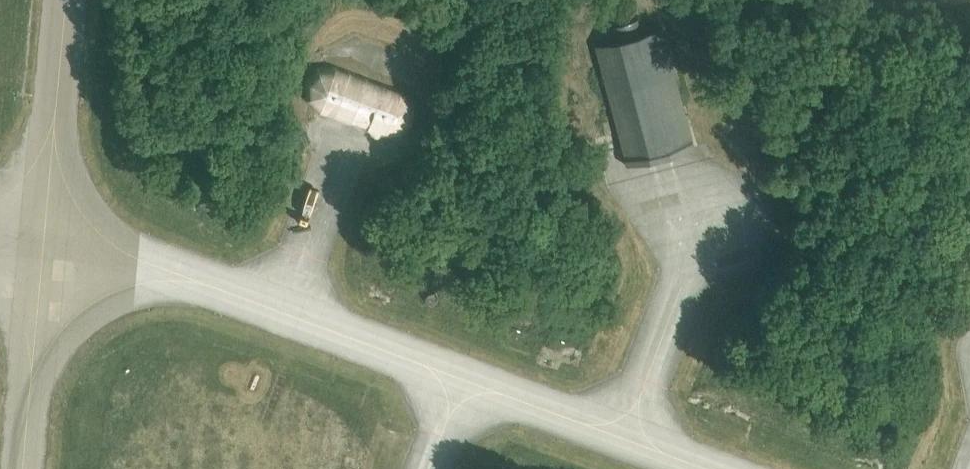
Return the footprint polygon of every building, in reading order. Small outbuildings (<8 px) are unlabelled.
[(615,39),(595,44),(626,164),(694,146),(663,27),(644,32),(640,18),(611,26),(615,39)] [(337,65),(318,65),(306,80),(307,99),(320,112),(351,123),(351,122),(368,128),(368,129),(371,132),(370,132),(381,136),(382,136),(385,136),(403,135),(416,120),(415,102),(402,89),(350,70),(337,65)]
